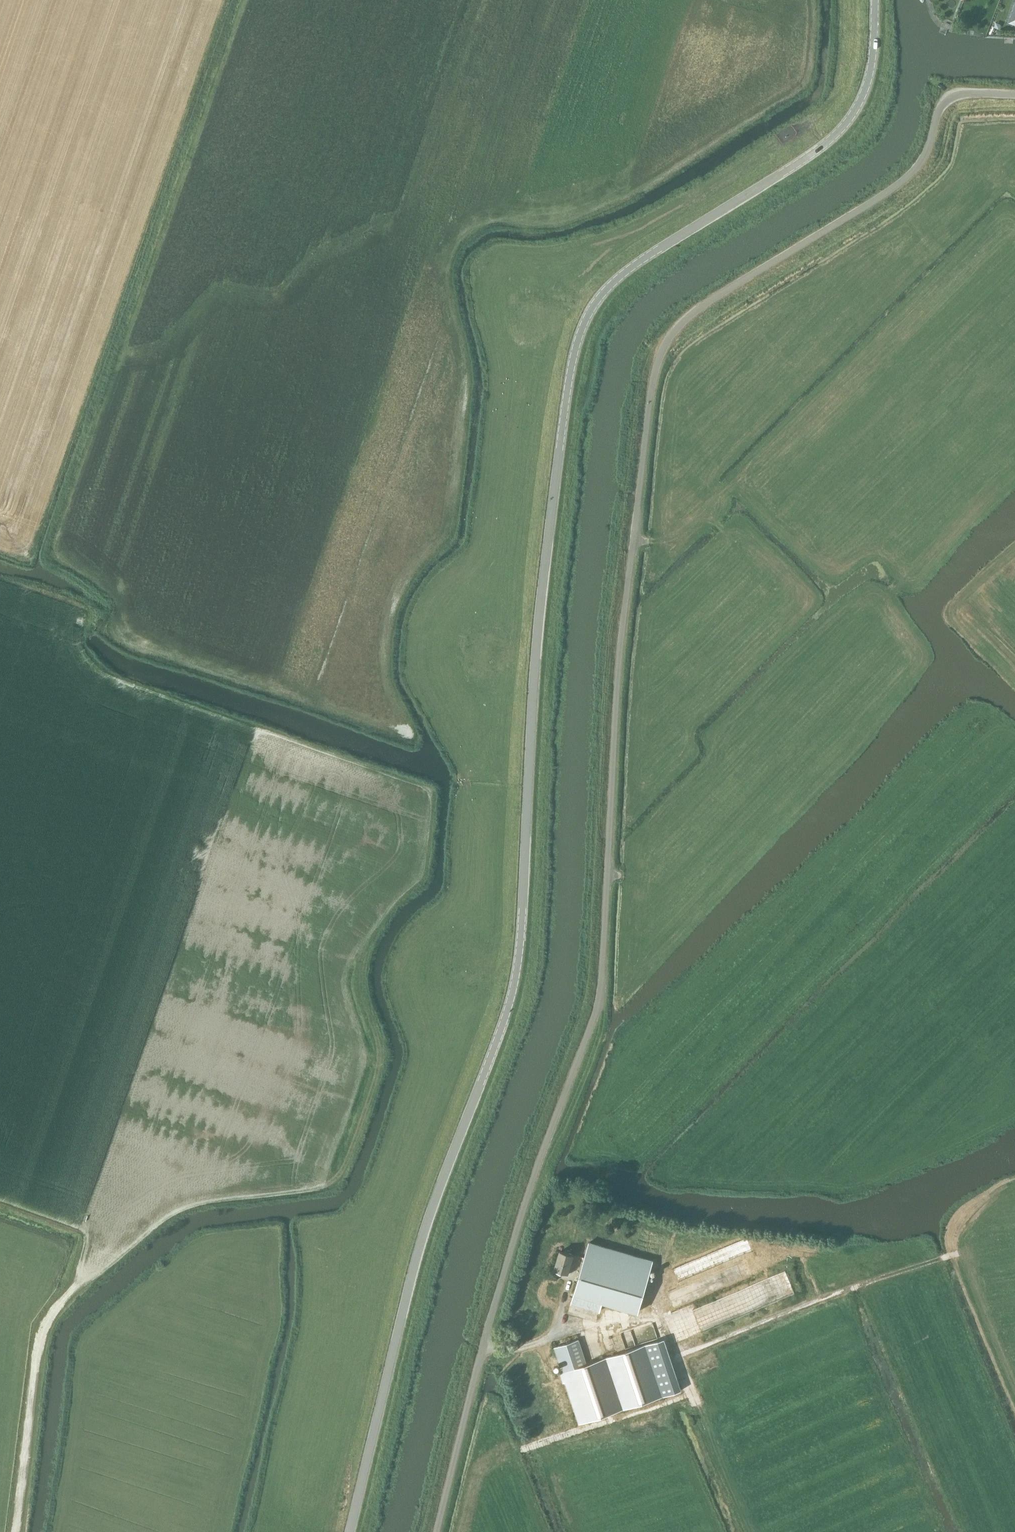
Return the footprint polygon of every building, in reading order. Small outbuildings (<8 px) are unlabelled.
[(650,1260),(589,1242),(571,1302),(600,1310),(603,1301),(635,1310),(650,1260)] [(568,1275),(574,1255),(559,1251),(553,1270),(568,1275)] [(744,1275),(750,1273),(746,1259),(740,1261),(744,1275)] [(737,1262),(672,1284),(675,1295),(692,1290),(691,1286),(700,1283),(703,1292),(743,1278),(737,1262)] [(616,1340),(625,1339),(623,1329),(614,1331),(616,1340)] [(562,1372),(560,1372),(563,1382),(566,1381),(580,1423),(681,1390),(664,1338),(586,1364),(578,1339),(554,1347),(562,1372)]
